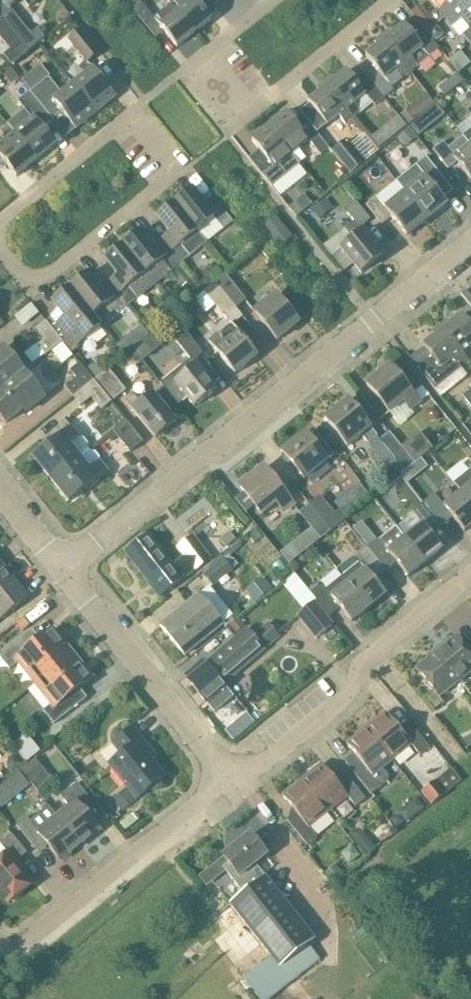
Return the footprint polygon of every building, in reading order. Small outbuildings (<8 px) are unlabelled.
[(9,8),(10,7),(19,0),(3,0),(9,8)] [(140,18),(149,10),(141,0),(137,0),(130,5),(135,11),(140,18)] [(172,6),(194,34),(211,20),(195,0),(180,0),(172,6)] [(440,9),(439,10),(445,17),(466,0),(433,0),(440,9)] [(445,17),(451,25),(460,18),(469,30),(464,35),(470,43),(470,0),(466,0),(445,17)] [(420,4),(411,11),(426,30),(438,21),(430,11),(427,13),(420,4)] [(194,34),(172,6),(155,20),(176,47),(194,34)] [(0,16),(19,41),(20,42),(22,44),(28,51),(45,37),(40,31),(37,27),(31,32),(10,7),(9,8),(0,16)] [(10,49),(4,54),(7,57),(13,64),(17,61),(28,51),(22,44),(20,42),(19,41),(0,16),(0,37),(10,49)] [(389,31),(381,37),(410,72),(439,49),(418,21),(407,30),(404,25),(392,35),(389,31)] [(81,27),(68,38),(88,64),(101,53),(81,27)] [(403,78),(410,72),(381,37),(374,43),(377,47),(365,57),(373,67),(364,75),(383,98),(392,91),(390,88),(403,78)] [(462,50),(449,57),(456,71),(469,64),(462,50)] [(93,69),(74,85),(96,113),(116,97),(93,69)] [(374,106),(383,98),(364,75),(355,82),(347,72),(334,82),(331,77),(324,83),(352,118),(371,103),(374,106)] [(463,80),(457,73),(448,80),(454,87),(463,80)] [(50,77),(31,92),(53,119),(62,112),(76,129),(96,113),(74,85),(63,93),(50,77)] [(320,93),(308,103),(310,105),(315,111),(326,125),(338,115),(345,124),(352,118),(324,83),(317,89),(320,93)] [(14,132),(36,161),(57,144),(44,127),(53,119),(31,92),(30,91),(18,100),(25,110),(8,124),(14,132)] [(399,116),(407,126),(411,123),(418,117),(410,107),(399,116)] [(291,154),(308,141),(307,140),(287,114),(270,128),(291,154)] [(397,134),(406,126),(399,116),(398,116),(388,124),(397,134)] [(418,117),(411,123),(420,133),(428,126),(420,116),(418,117)] [(299,166),(291,154),(270,128),(252,142),(273,168),(263,176),(272,187),(299,166)] [(461,137),(468,145),(470,149),(470,129),(462,136),(461,137)] [(414,139),(407,130),(396,139),(403,148),(414,139)] [(16,177),(36,161),(14,132),(5,140),(2,137),(0,137),(0,157),(16,177)] [(307,140),(308,141),(319,154),(328,148),(316,133),(307,140)] [(468,145),(461,137),(447,148),(442,142),(433,150),(447,167),(454,161),(470,182),(470,149),(468,145)] [(346,140),(332,151),(350,173),(364,162),(346,140)] [(404,192),(426,220),(447,204),(431,185),(441,177),(426,157),(396,182),(404,192)] [(192,190),(176,203),(198,232),(215,219),(223,230),(233,222),(217,203),(208,210),(192,190)] [(390,217),(405,237),(426,220),(404,192),(385,208),(376,197),(366,206),(381,224),(390,217)] [(312,204),(305,195),(289,208),(296,217),(312,204)] [(327,198),(313,209),(321,218),(335,207),(327,198)] [(345,209),(355,221),(360,227),(370,219),(355,201),(345,209)] [(198,232),(176,203),(159,217),(175,237),(165,245),(181,264),(207,243),(198,232)] [(280,247),(291,238),(275,218),(264,227),(280,247)] [(359,228),(360,227),(355,221),(345,230),(353,240),(341,249),(361,273),(382,256),(363,232),(362,232),(359,228)] [(123,246),(145,275),(154,286),(181,264),(165,245),(156,252),(140,232),(136,235),(134,232),(122,242),(124,245),(123,246)] [(128,306),(154,286),(145,275),(123,246),(106,259),(123,279),(113,287),(128,306)] [(87,274),(71,287),(93,317),(103,309),(109,317),(116,311),(119,314),(128,306),(113,287),(104,295),(87,274)] [(246,300),(226,274),(215,282),(236,308),(246,300)] [(192,279),(182,287),(192,299),(202,292),(192,279)] [(225,317),(236,308),(215,282),(204,291),(225,317)] [(102,328),(93,317),(71,287),(70,289),(67,285),(55,295),(57,298),(54,301),(70,322),(62,329),(53,319),(48,323),(63,341),(63,342),(71,352),(102,328)] [(278,341),(299,323),(277,295),(255,313),(278,341)] [(151,311),(141,319),(151,332),(161,324),(151,311)] [(468,363),(470,361),(470,351),(469,348),(470,346),(470,325),(466,318),(463,315),(450,325),(447,321),(439,327),(468,363)] [(174,316),(165,324),(177,339),(186,331),(174,316)] [(63,341),(48,323),(39,331),(45,339),(25,356),(33,365),(63,342),(63,341)] [(231,325),(209,342),(235,375),(257,357),(231,325)] [(423,346),(430,355),(419,365),(435,387),(459,367),(461,369),(468,363),(439,327),(432,333),(435,337),(423,346)] [(191,359),(193,362),(204,353),(188,333),(177,342),(191,359)] [(62,343),(53,351),(63,364),(73,356),(62,343)] [(24,374),(4,349),(0,352),(0,394),(24,374)] [(188,399),(195,408),(216,391),(193,362),(191,359),(160,383),(179,407),(188,399)] [(66,387),(75,397),(95,380),(81,362),(71,370),(77,378),(66,387)] [(409,411),(420,403),(391,367),(367,386),(389,414),(403,403),(409,411)] [(95,380),(112,402),(126,390),(109,368),(95,380)] [(0,394),(0,416),(6,424),(28,407),(30,411),(44,399),(24,374),(0,394)] [(95,380),(75,397),(82,406),(92,397),(103,409),(112,402),(95,380)] [(462,396),(470,407),(470,389),(462,396)] [(156,439),(176,424),(153,394),(141,404),(135,396),(127,402),(156,439)] [(368,445),(377,437),(348,401),(324,420),(347,448),(361,437),(368,445)] [(112,408),(97,422),(107,433),(122,419),(112,408)] [(131,452),(144,441),(127,420),(114,432),(108,436),(112,441),(118,436),(131,452)] [(34,459),(52,482),(90,451),(89,449),(89,444),(84,438),(79,439),(72,429),(34,459)] [(306,431),(281,451),(305,481),(330,460),(306,431)] [(389,433),(380,440),(397,461),(395,466),(402,474),(402,473),(409,467),(415,463),(402,447),(390,432),(389,433)] [(420,432),(402,447),(415,463),(433,448),(420,432)] [(90,451),(52,482),(70,504),(107,473),(100,464),(101,459),(97,454),(91,452),(90,451)] [(453,483),(461,493),(470,506),(470,464),(468,467),(470,469),(453,483)] [(416,475),(409,467),(402,473),(409,481),(416,475)] [(283,512),(292,505),(264,469),(240,488),(261,515),(276,503),(283,512)] [(358,482),(334,502),(342,510),(365,491),(358,482)] [(470,527),(470,506),(461,493),(444,507),(464,532),(470,527)] [(308,505),(330,532),(348,518),(342,511),(337,515),(321,495),(308,505)] [(426,501),(423,504),(430,512),(441,503),(434,495),(433,496),(426,501)] [(413,514),(419,521),(430,512),(423,504),(412,512),(413,514)] [(330,532),(308,505),(300,512),(321,539),(330,532)] [(422,524),(404,538),(424,564),(442,550),(422,524)] [(408,577),(424,564),(404,538),(396,528),(395,527),(367,549),(385,572),(397,563),(408,577)] [(230,532),(220,541),(226,548),(236,540),(230,532)] [(185,557),(173,566),(149,535),(127,552),(149,581),(150,580),(162,595),(183,579),(182,579),(210,558),(193,536),(179,548),(185,557)] [(293,541),(281,551),(290,562),(298,555),(302,552),(293,541)] [(374,581),(385,572),(367,549),(356,558),(359,563),(342,576),(368,609),(386,595),(374,581)] [(224,559),(204,575),(214,587),(233,570),(224,559)] [(0,566),(0,618),(27,597),(1,565),(0,566)] [(368,609),(342,576),(325,590),(321,585),(310,594),(329,617),(340,609),(351,623),(368,609)] [(266,580),(250,593),(257,602),(273,589),(266,580)] [(226,607),(210,586),(160,627),(184,656),(223,625),(216,615),(226,607)] [(315,602),(299,615),(317,638),(333,624),(315,602)] [(264,651),(280,638),(268,624),(252,637),(264,651)] [(18,663),(34,683),(73,653),(53,629),(41,639),(33,629),(0,656),(0,657),(10,669),(18,663)] [(252,637),(247,631),(215,659),(223,669),(216,675),(224,685),(264,651),(252,637)] [(435,651),(459,681),(469,692),(470,690),(470,650),(469,651),(457,637),(440,650),(439,648),(435,651)] [(417,669),(434,691),(425,698),(435,711),(444,703),(440,697),(459,681),(435,651),(432,653),(433,655),(417,669)] [(73,653),(34,683),(51,704),(43,710),(54,724),(87,698),(79,689),(92,678),(73,653)] [(215,712),(233,696),(224,685),(216,675),(223,669),(215,659),(201,671),(197,666),(186,675),(189,679),(188,680),(208,704),(215,712)] [(245,712),(235,721),(243,730),(253,722),(245,712)] [(387,713),(367,729),(392,761),(411,746),(420,756),(429,748),(409,724),(401,731),(387,713)] [(113,745),(121,755),(109,765),(126,787),(115,796),(125,808),(136,799),(137,800),(165,778),(137,743),(142,740),(133,729),(113,745)] [(346,763),(352,770),(372,795),(382,787),(388,780),(389,776),(383,768),(392,761),(367,729),(347,745),(355,755),(346,763)] [(31,740),(17,751),(27,763),(40,751),(31,740)] [(11,774),(22,765),(10,750),(0,758),(0,760),(11,774)] [(27,778),(42,766),(36,759),(22,771),(27,778)] [(347,797),(348,796),(323,764),(303,780),(328,812),(347,797)] [(303,780),(283,796),(309,828),(328,812),(303,780)] [(431,805),(446,793),(436,780),(421,792),(431,805)] [(70,808),(58,817),(79,844),(98,829),(82,809),(91,802),(76,783),(60,796),(70,808)] [(0,786),(0,805),(1,807),(12,798),(1,785),(0,786)] [(358,789),(348,796),(347,797),(356,808),(366,799),(358,789)] [(34,847),(44,839),(59,860),(79,844),(58,817),(45,828),(35,815),(29,821),(26,817),(16,824),(34,847)] [(392,817),(388,820),(395,829),(404,822),(401,818),(392,817)] [(317,839),(311,832),(302,839),(307,847),(317,839)] [(5,902),(9,899),(12,901),(20,895),(18,892),(30,883),(14,863),(26,853),(12,835),(0,845),(0,895),(5,902)] [(224,868),(234,881),(240,877),(250,890),(231,905),(272,957),(244,979),(260,998),(271,998),(321,960),(309,945),(316,940),(257,865),(268,856),(251,835),(224,857),(230,864),(224,868)] [(367,840),(357,848),(365,857),(375,850),(367,840)] [(338,869),(328,877),(332,882),(342,874),(338,869)]
